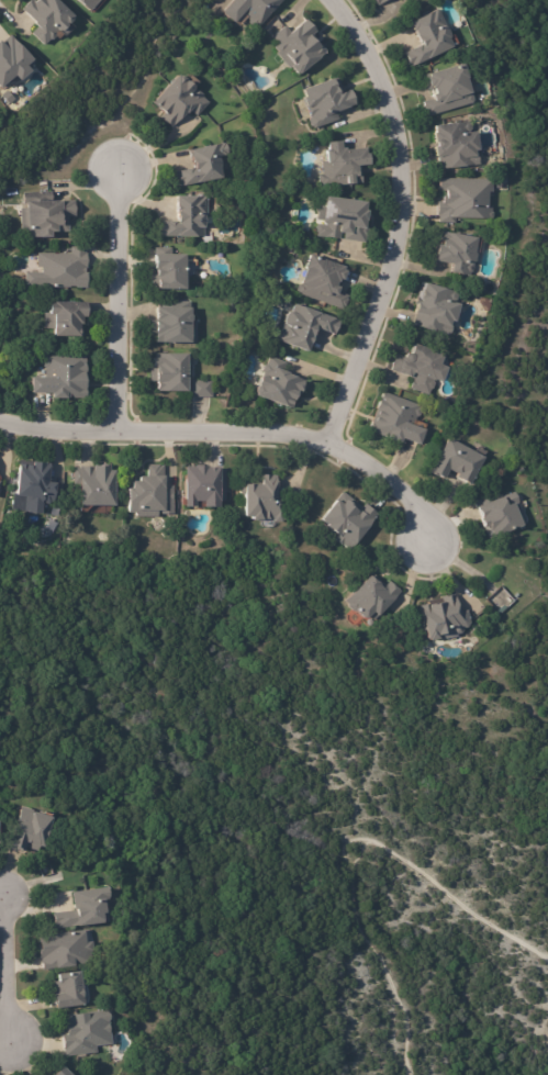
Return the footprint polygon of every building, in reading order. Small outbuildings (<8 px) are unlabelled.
[(27,4),(33,0),(36,3),(40,0),(55,0),(74,18),(72,19),(72,23),(69,25),(67,26),(67,29),(60,35),(58,32),(56,34),(56,37),(53,41),(49,42),(44,47),(31,34),(37,29),(34,24),(35,23),(22,11),(29,5),(27,4)] [(88,12),(75,0),(100,0),(88,12)] [(222,13),(233,0),(281,0),(259,26),(256,25),(251,27),(248,24),(248,20),(246,18),(246,14),(243,12),(234,23),(222,13)] [(450,33),(450,37),(449,38),(454,48),(411,67),(405,54),(423,46),(422,44),(421,45),(415,32),(414,32),(411,23),(434,12),(434,11),(438,9),(446,26),(448,30),(450,33)] [(314,30),(309,35),(317,46),(318,45),(321,46),(325,52),(324,54),(299,75),(298,74),(295,75),(290,68),(289,69),(276,54),(279,52),(277,52),(275,48),(275,45),(276,44),(273,41),(273,35),(283,26),(290,33),(307,21),(314,30)] [(1,90),(0,91),(0,42),(1,44),(11,35),(13,38),(13,40),(20,48),(21,47),(33,63),(34,64),(29,68),(27,69),(31,74),(20,83),(15,78),(9,83),(8,87),(4,90),(1,90)] [(426,116),(425,113),(424,113),(422,102),(433,99),(432,96),(435,96),(434,91),(432,91),(432,89),(427,90),(423,75),(428,74),(428,75),(463,65),(473,103),(426,116)] [(186,80),(186,83),(188,83),(193,88),(193,90),(197,91),(201,94),(201,98),(208,103),(195,116),(190,111),(187,114),(186,114),(179,121),(170,128),(159,117),(163,114),(152,103),(178,76),(178,77),(182,77),(186,80)] [(342,88),(344,92),(350,90),(356,104),(349,108),(336,113),(338,119),(314,127),(313,126),(311,127),(307,119),(310,115),(303,98),(306,97),(303,90),(337,77),(342,88)] [(8,92),(15,100),(10,105),(2,97),(8,92)] [(476,133),(477,133),(480,152),(477,152),(477,154),(479,154),(480,165),(440,169),(438,158),(436,147),(438,147),(438,144),(436,144),(435,133),(437,133),(436,126),(466,123),(465,122),(468,121),(471,124),(472,133),(476,133)] [(365,148),(367,148),(367,155),(370,155),(371,166),(361,167),(362,176),(361,177),(362,183),(355,184),(356,187),(348,187),(348,186),(321,189),(321,184),(318,184),(317,175),(323,173),(321,161),(327,160),(326,150),(329,150),(328,143),(342,142),(343,149),(346,148),(347,150),(365,148)] [(227,155),(219,157),(221,160),(221,164),(221,169),(223,178),(199,184),(199,183),(184,187),(183,187),(178,187),(175,171),(194,167),(191,152),(226,143),(230,154),(227,155)] [(491,181),(494,181),(493,194),(490,194),(489,208),(493,209),(492,213),(494,214),(494,220),(492,221),(484,221),(484,222),(456,221),(456,225),(439,224),(440,217),(438,217),(438,202),(444,203),(444,198),(447,199),(447,192),(439,192),(439,179),(491,181)] [(70,202),(76,202),(76,219),(69,219),(69,234),(53,235),(53,242),(26,242),(26,232),(22,232),(21,210),(27,210),(27,206),(24,206),(24,194),(53,193),(53,202),(70,202)] [(208,206),(208,215),(205,215),(205,226),(204,229),(204,237),(158,238),(158,223),(178,222),(178,214),(177,214),(177,198),(208,197),(208,206)] [(369,214),(367,223),(366,223),(366,227),(369,227),(366,244),(344,240),(345,235),(340,235),(339,239),(316,236),(316,234),(314,232),(315,226),(318,224),(323,225),(323,222),(316,221),(317,212),(316,210),(317,204),(325,205),(326,198),(367,204),(366,212),(369,213),(369,214)] [(477,240),(473,254),(476,257),(474,265),(473,265),(472,267),(473,267),(471,272),(470,275),(469,278),(451,275),(452,267),(435,262),(438,246),(440,246),(444,233),(477,239),(477,240)] [(87,248),(86,256),(88,256),(88,270),(86,270),(86,275),(88,275),(88,290),(77,290),(77,289),(70,289),(70,290),(26,290),(26,275),(42,275),(42,269),(37,269),(37,255),(70,255),(70,248),(87,248)] [(183,258),(183,291),(150,291),(150,275),(155,275),(155,271),(153,271),(153,248),(169,248),(169,256),(183,256),(183,258)] [(347,271),(343,283),(340,282),(339,284),(338,284),(336,289),(339,290),(338,293),(349,298),(344,312),(298,294),(297,291),(298,285),(301,284),(306,271),(305,271),(311,257),(348,270),(347,271)] [(458,300),(457,302),(450,300),(449,304),(461,307),(457,325),(452,324),(451,331),(444,328),(443,334),(437,332),(437,335),(414,328),(418,311),(421,312),(423,303),(422,303),(423,299),(418,298),(422,283),(427,285),(427,287),(456,294),(458,298),(458,300)] [(87,304),(87,317),(83,317),(83,336),(80,336),(80,337),(55,338),(55,328),(44,328),(44,312),(51,312),(51,304),(55,304),(55,303),(87,302),(87,304)] [(193,320),(193,323),(197,323),(197,345),(192,345),(192,347),(161,346),(161,345),(156,345),(156,335),(150,335),(152,322),(152,321),(153,321),(153,322),(156,322),(156,321),(157,321),(157,310),(159,310),(159,303),(191,304),(190,311),(192,311),(192,317),(193,320)] [(332,336),(326,334),(326,335),(320,332),(321,332),(317,331),(315,334),(317,335),(309,355),(278,343),(284,325),(286,322),(290,314),(292,315),(295,306),(342,325),(336,338),(332,336)] [(444,358),(440,367),(448,370),(443,384),(435,382),(433,390),(429,391),(427,396),(410,390),(413,381),(398,374),(398,373),(390,370),(395,356),(403,358),(405,356),(407,356),(411,356),(414,346),(444,358)] [(187,355),(190,355),(190,365),(188,365),(188,393),(158,393),(158,384),(157,384),(157,381),(150,381),(150,366),(154,366),(154,358),(155,358),(155,352),(159,352),(159,356),(187,356),(187,355)] [(85,384),(85,400),(66,400),(66,402),(52,402),(52,396),(31,396),(31,381),(44,380),(44,369),(42,367),(42,361),(45,359),(45,358),(86,358),(86,374),(85,374),(85,384)] [(286,362),(288,363),(284,373),(291,376),(290,377),(306,383),(302,396),(299,395),(293,411),(258,399),(259,396),(257,395),(265,374),(264,372),(265,367),(268,366),(271,358),(286,362)] [(210,399),(192,399),(192,381),(212,382),(211,399),(210,399)] [(420,425),(417,429),(426,433),(421,449),(403,443),(402,447),(389,443),(390,441),(369,433),(383,394),(420,407),(423,413),(420,425)] [(469,452),(483,460),(468,488),(456,480),(458,477),(448,472),(443,482),(429,474),(448,440),(469,452)] [(29,460),(33,460),(33,462),(49,464),(47,484),(54,484),(53,503),(49,502),(48,504),(43,504),(42,502),(41,502),(38,503),(30,503),(29,500),(29,499),(14,497),(19,459),(29,460)] [(163,468),(163,478),(165,478),(165,485),(174,486),(172,516),(160,516),(160,514),(157,514),(157,518),(136,518),(136,515),(127,515),(128,491),(132,491),(133,483),(139,483),(139,479),(147,479),(147,464),(159,466),(159,467),(163,467),(163,468)] [(113,508),(80,508),(80,485),(74,485),(74,468),(80,468),(80,467),(94,467),(94,469),(101,469),(101,467),(110,467),(110,473),(115,473),(115,508),(113,508)] [(224,471),(226,471),(226,503),(221,503),(221,505),(220,505),(220,511),(204,511),(205,505),(195,505),(195,511),(186,511),(186,470),(194,470),(194,469),(209,469),(209,470),(210,470),(210,471),(216,471),(216,470),(221,470),(221,471),(224,471)] [(286,499),(286,524),(283,524),(283,525),(275,525),(275,524),(265,524),(265,525),(254,526),(254,522),(246,522),(246,497),(242,497),(242,479),(277,479),(278,485),(279,485),(279,496),(286,496),(286,499)] [(358,503),(362,506),(366,502),(371,506),(370,507),(378,514),(369,525),(371,527),(350,552),(335,539),(338,536),(335,534),(335,535),(327,529),(329,526),(322,520),(338,500),(337,499),(344,490),(358,503)] [(516,495),(519,504),(518,505),(527,527),(497,539),(495,535),(489,538),(482,523),(483,522),(478,509),(476,511),(472,503),(494,494),(495,499),(502,496),(503,499),(516,493),(516,495)] [(379,580),(387,587),(390,583),(402,594),(394,602),(395,603),(379,620),(376,617),(369,624),(366,624),(350,609),(349,606),(346,604),(372,574),(379,580)] [(470,619),(471,625),(468,629),(462,630),(463,634),(462,636),(458,637),(458,638),(432,645),(432,642),(429,643),(421,608),(429,606),(428,603),(457,595),(461,614),(468,612),(470,619)] [(505,607),(507,611),(501,616),(499,613),(505,607)] [(29,846),(26,846),(24,850),(10,846),(16,824),(20,824),(21,821),(18,820),(22,805),(34,808),(34,810),(54,816),(45,846),(41,844),(40,849),(29,846)] [(53,915),(75,911),(72,894),(110,888),(111,899),(110,899),(110,902),(105,902),(107,911),(109,911),(110,922),(104,923),(104,925),(78,928),(78,927),(55,929),(53,915)] [(86,931),(87,943),(93,942),(96,965),(79,966),(79,964),(75,965),(75,970),(56,972),(56,970),(43,971),(43,964),(42,964),(42,959),(40,959),(38,953),(41,952),(38,936),(86,930),(86,931)] [(83,988),(86,1004),(85,1004),(85,1006),(82,1007),(56,1010),(53,983),(58,983),(58,975),(80,973),(81,986),(83,985),(83,988)] [(111,1037),(112,1045),(96,1048),(97,1054),(66,1057),(65,1051),(64,1051),(63,1035),(68,1034),(67,1023),(68,1023),(67,1016),(108,1011),(108,1015),(110,1015),(111,1021),(110,1021),(111,1037)]
